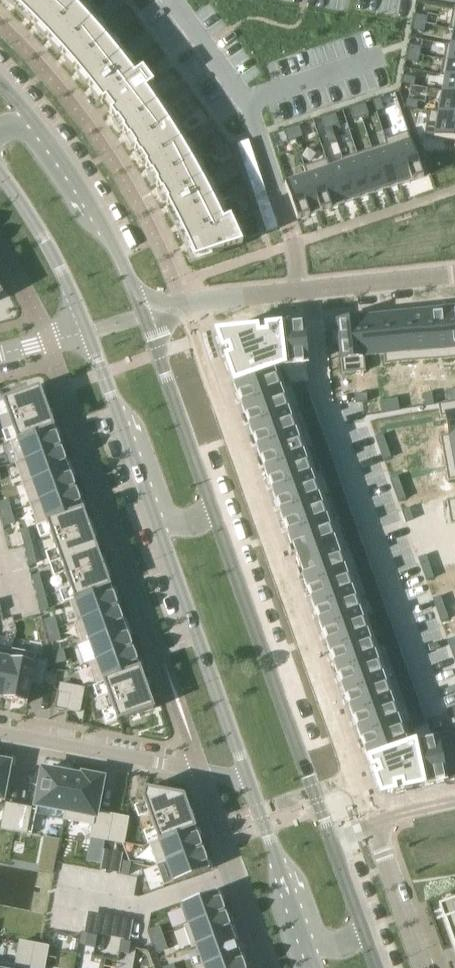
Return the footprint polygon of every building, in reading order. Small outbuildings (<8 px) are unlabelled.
[(9,1),(20,11),(31,22),(42,33),(53,44),(63,56),(73,67),(83,79),(93,91),(102,103),(106,101),(114,111),(110,114),(119,126),(128,139),(136,152),(144,165),(152,178),(160,192),(167,205),(174,219),(181,233),(188,247),(194,261),(242,245),(231,221),(230,218),(223,222),(216,208),(209,194),(202,181),(195,168),(187,155),(179,142),(171,129),(163,116),(154,103),(146,91),(154,85),(142,70),(134,76),(125,64),(115,52),(106,40),(96,29),(86,18),(75,6),(69,0),(8,0),(9,1)] [(109,6),(115,12),(124,4),(120,0),(116,0),(109,6)] [(109,6),(100,14),(106,20),(115,12),(109,6)] [(415,14),(414,22),(426,25),(427,17),(415,14)] [(414,22),(412,30),(424,32),(426,25),(414,22)] [(146,35),(136,43),(141,49),(151,41),(146,35)] [(136,43),(127,50),(132,56),(141,49),(136,43)] [(443,60),(454,62),(454,46),(451,45),(451,44),(446,43),(443,60)] [(409,45),(408,53),(420,55),(421,47),(409,45)] [(408,53),(406,61),(418,63),(420,55),(408,53)] [(440,76),(445,77),(445,76),(454,78),(454,62),(443,60),(440,76)] [(404,76),(402,84),(414,86),(416,78),(404,76)] [(442,91),(454,94),(454,78),(445,76),(445,77),(442,91)] [(183,86),(173,92),(178,99),(187,92),(183,86)] [(438,114),(454,117),(454,94),(442,91),(438,113),(438,114)] [(173,92),(163,99),(168,106),(178,99),(173,92)] [(380,98),(372,101),(376,113),(384,110),(380,98)] [(406,99),(405,107),(417,110),(418,102),(406,99)] [(365,104),(357,106),(361,118),(369,115),(365,104)] [(357,106),(350,109),(354,120),(361,118),(357,106)] [(424,135),(454,141),(454,117),(438,114),(438,113),(429,111),(424,135)] [(336,114),(328,116),(332,128),(339,125),(336,114)] [(328,116),(320,119),(324,130),(332,128),(328,116)] [(210,123),(200,129),(204,136),(214,130),(210,123)] [(299,126),(292,128),(295,140),(303,137),(299,126)] [(292,128),(284,131),(288,142),(295,140),(292,128)] [(200,129),(190,135),(194,142),(204,136),(200,129)] [(408,132),(384,140),(386,144),(387,144),(400,185),(411,182),(430,176),(425,159),(418,162),(417,159),(414,151),(413,149),(413,148),(412,145),(411,142),(410,137),(408,132)] [(386,144),(372,149),(386,190),(400,185),(387,144),(386,144)] [(421,145),(413,148),(413,149),(414,151),(417,159),(425,156),(421,145)] [(372,149),(357,154),(371,195),(386,190),(372,149)] [(357,154),(341,159),(343,164),(344,163),(356,200),(371,195),(357,154)] [(327,159),(303,167),(306,176),(307,175),(320,212),(320,213),(331,209),(331,208),(341,205),(329,168),(330,168),(327,159)] [(233,163),(222,169),(226,176),(237,170),(233,163)] [(330,168),(329,168),(341,205),(356,200),(344,163),(343,164),(330,168)] [(222,169),(212,174),(216,182),(226,176),(222,169)] [(306,176),(285,183),(297,220),(310,216),(309,216),(320,212),(307,175),(306,176)] [(241,185),(230,190),(233,198),(244,192),(241,185)] [(269,203),(258,207),(261,216),(272,212),(269,203)] [(272,212),(261,216),(264,224),(275,220),(272,212)] [(275,220),(264,224),(266,232),(278,229),(275,220)] [(445,310),(450,357),(454,357),(454,309),(445,310)] [(445,310),(423,312),(428,360),(450,357),(445,310)] [(423,312),(402,314),(407,362),(428,360),(423,312)] [(402,314),(380,317),(384,355),(385,364),(407,362),(402,314)] [(380,317),(359,319),(363,357),(364,357),(384,355),(380,317)] [(337,329),(330,330),(331,345),(339,344),(342,374),(366,371),(364,357),(363,357),(359,319),(336,321),(337,329)] [(223,333),(216,334),(218,341),(234,385),(272,372),(282,368),(283,368),(307,366),(302,325),(278,328),(223,333)] [(272,372),(234,385),(291,546),(289,547),(288,548),(288,549),(290,555),(291,556),(292,556),(294,555),(300,569),(297,570),(296,571),(296,572),(298,578),(299,579),(301,579),(303,578),(368,761),(406,747),(272,372)] [(4,400),(2,401),(3,402),(17,439),(17,440),(54,427),(53,426),(53,427),(47,409),(46,407),(40,389),(39,387),(38,388),(4,400)] [(445,390),(447,402),(454,400),(454,398),(453,388),(445,390)] [(432,392),(424,394),(426,406),(434,404),(432,392)] [(366,394),(354,395),(355,403),(363,402),(367,402),(366,394)] [(397,398),(389,400),(391,412),(399,410),(397,398)] [(389,400),(381,401),(383,413),(391,412),(389,400)] [(438,403),(439,409),(440,416),(446,415),(450,434),(450,435),(454,434),(454,400),(447,402),(438,403)] [(17,439),(10,442),(17,462),(18,463),(61,448),(60,447),(60,446),(56,434),(53,428),(54,428),(54,427),(17,440),(17,439)] [(440,436),(444,458),(454,456),(454,434),(450,435),(450,434),(440,436)] [(383,435),(375,438),(379,449),(387,446),(383,435)] [(387,446),(379,449),(383,461),(391,458),(387,446)] [(17,462),(15,463),(23,485),(68,468),(65,462),(66,462),(62,450),(61,450),(61,448),(18,463),(17,462)] [(444,458),(448,480),(454,479),(454,456),(444,458)] [(68,468),(23,485),(30,505),(75,489),(74,487),(75,487),(71,475),(70,475),(68,468)] [(397,476),(390,479),(394,490),(402,488),(397,476)] [(402,488),(394,490),(398,502),(406,499),(402,488)] [(75,489),(30,505),(38,526),(47,523),(46,522),(82,509),(80,503),(80,502),(76,490),(76,491),(75,489)] [(447,501),(451,524),(454,523),(454,499),(447,501)] [(0,502),(0,513),(0,514),(12,511),(9,500),(0,502)] [(409,508),(401,511),(405,522),(413,520),(409,508)] [(82,509),(46,522),(47,523),(60,561),(96,548),(90,530),(89,530),(89,528),(82,509)] [(12,511),(0,514),(3,526),(15,523),(12,511)] [(28,528),(20,530),(23,542),(31,540),(28,528)] [(31,540),(23,542),(26,553),(34,551),(31,540)] [(96,548),(60,561),(74,599),(74,600),(110,587),(103,568),(103,567),(96,548)] [(34,551),(26,553),(29,565),(37,563),(34,551)] [(426,555),(418,558),(422,569),(430,567),(426,555)] [(430,567),(422,569),(426,581),(434,578),(430,567)] [(40,574),(32,576),(35,588),(43,586),(40,574)] [(43,586),(35,588),(38,599),(46,597),(43,586)] [(74,599),(69,601),(77,621),(77,622),(117,608),(117,606),(113,594),(110,587),(74,600),(74,599)] [(440,596),(433,599),(437,611),(444,608),(440,596)] [(46,597),(38,599),(41,611),(49,609),(46,597)] [(77,621),(74,622),(82,644),(89,642),(89,641),(125,628),(122,621),(123,621),(118,609),(117,608),(77,622),(77,621)] [(444,608),(437,611),(441,622),(448,619),(444,608)] [(55,617),(43,620),(46,632),(58,629),(55,617)] [(125,628),(89,641),(89,642),(96,660),(96,661),(132,648),(131,647),(132,646),(128,634),(127,635),(125,628)] [(58,629),(46,632),(50,643),(61,640),(58,629)] [(96,660),(89,663),(97,685),(104,683),(103,682),(140,669),(139,668),(137,662),(133,650),(132,648),(96,661),(96,660)] [(13,652),(4,699),(27,704),(31,685),(43,687),(46,670),(48,662),(47,662),(36,660),(37,654),(12,649),(12,652),(13,652)] [(0,702),(3,699),(4,699),(13,652),(12,652),(0,650),(0,702)] [(63,650),(52,653),(55,664),(67,661),(63,650)] [(140,669),(103,682),(104,683),(117,720),(117,722),(119,721),(152,709),(154,709),(153,707),(146,689),(147,689),(146,687),(140,670),(140,669)] [(61,684),(59,692),(71,694),(72,686),(61,684)] [(72,686),(71,694),(82,696),(84,689),(72,686)] [(59,692),(56,708),(68,710),(69,702),(71,694),(59,692)] [(71,694),(69,702),(81,704),(82,696),(71,694)] [(69,702),(68,710),(79,712),(81,704),(69,702)] [(439,717),(431,719),(433,731),(441,729),(439,717)] [(406,747),(368,761),(378,790),(380,796),(385,795),(386,795),(444,782),(435,745),(437,745),(436,739),(414,744),(413,745),(406,747)] [(435,745),(444,782),(454,780),(454,741),(437,745),(435,745)] [(1,804),(9,764),(0,762),(0,803),(1,804)] [(43,770),(36,810),(64,815),(65,816),(72,776),(43,770)] [(64,815),(63,820),(93,826),(96,812),(102,779),(83,775),(83,777),(72,776),(65,816),(64,815)] [(143,799),(143,801),(144,800),(158,840),(158,841),(195,828),(195,827),(194,827),(188,809),(188,808),(187,808),(184,798),(184,797),(183,796),(182,795),(182,796),(146,789),(147,789),(145,789),(145,790),(143,799)] [(6,804),(2,829),(14,831),(19,807),(6,804)] [(19,807),(14,831),(26,834),(31,809),(19,807)] [(93,826),(91,837),(105,840),(109,840),(111,828),(113,816),(96,812),(93,826)] [(113,816),(111,828),(118,829),(120,817),(113,816)] [(120,817),(118,829),(126,831),(128,818),(120,817)] [(111,828),(109,840),(116,842),(118,829),(111,828)] [(158,840),(149,843),(157,866),(166,862),(166,861),(202,848),(201,847),(202,847),(197,835),(195,829),(195,828),(158,841),(158,840)] [(118,829),(116,842),(124,843),(126,831),(118,829)] [(91,837),(89,846),(103,848),(105,840),(91,837)] [(202,848),(166,861),(166,862),(173,883),(209,870),(207,862),(203,850),(202,850),(202,848)] [(119,861),(117,873),(129,875),(131,863),(119,861)] [(217,891),(181,904),(188,925),(189,926),(225,913),(224,911),(220,899),(217,891)] [(439,908),(454,953),(454,900),(440,906),(439,906),(439,907),(439,908)] [(188,925),(184,926),(192,948),(196,947),(196,946),(232,933),(230,926),(226,914),(225,914),(225,913),(189,926),(188,925)] [(160,926),(149,930),(153,942),(164,938),(160,926)] [(232,933),(196,946),(196,947),(203,965),(203,966),(239,953),(232,933)] [(87,934),(85,946),(95,948),(97,936),(87,934)] [(164,938),(153,942),(157,953),(168,949),(164,938)] [(121,940),(119,952),(129,954),(131,942),(121,940)] [(16,967),(24,967),(30,967),(34,944),(20,942),(16,966),(16,967)] [(30,967),(44,967),(48,947),(34,944),(30,967)] [(196,967),(245,967),(242,960),(239,953),(203,966),(203,965),(196,967)]
